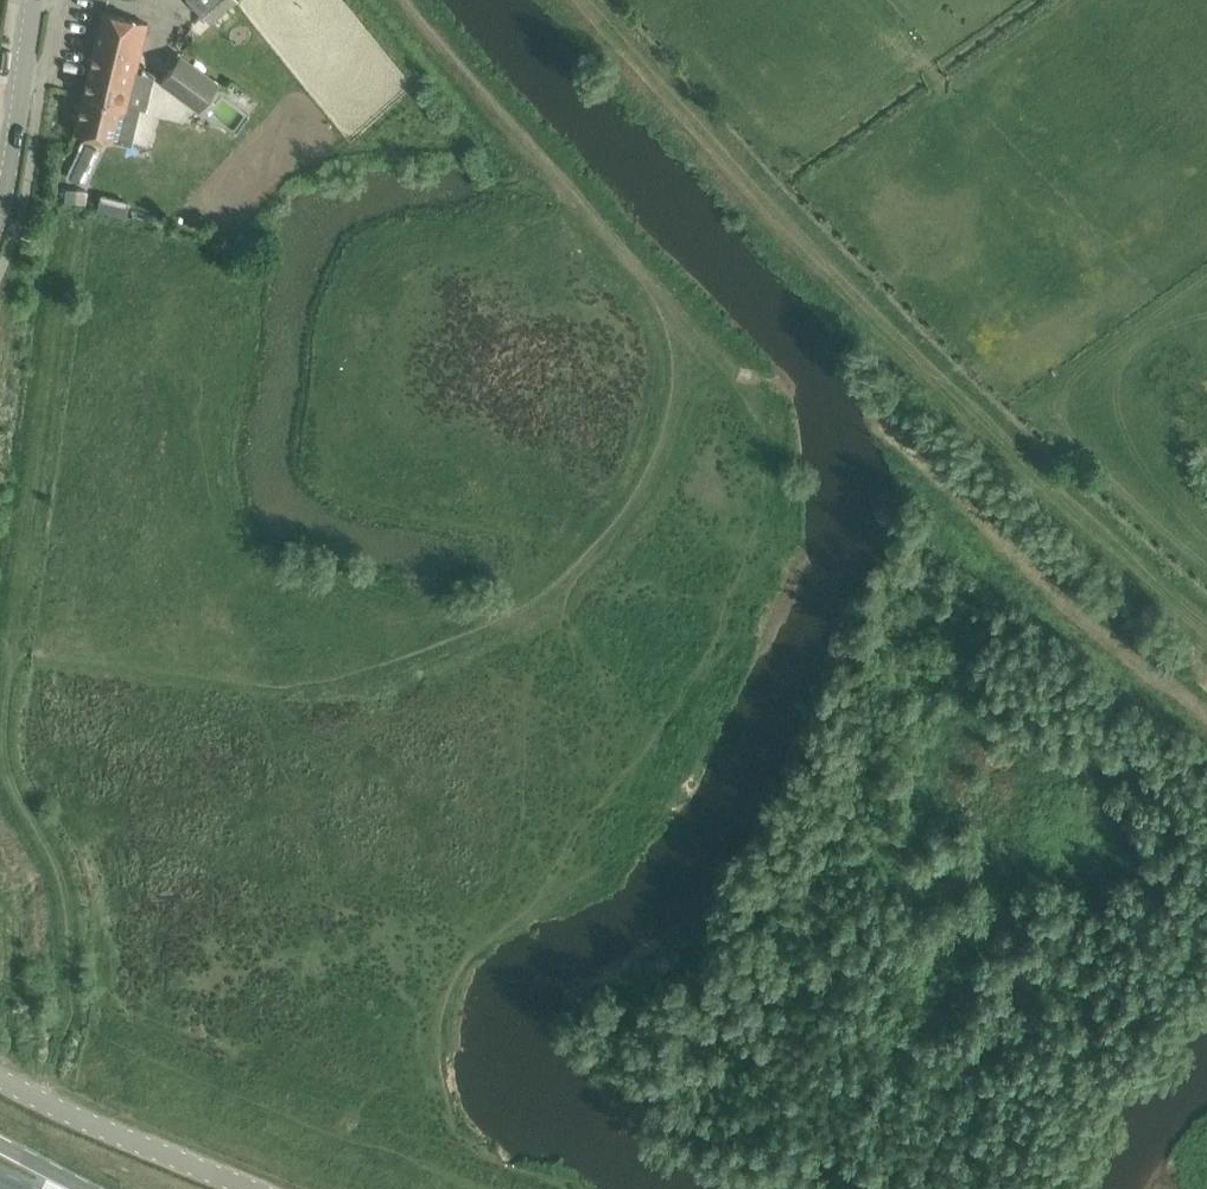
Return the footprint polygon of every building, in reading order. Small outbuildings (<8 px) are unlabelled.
[(208,23),(233,0),(189,0),(208,23)] [(73,132),(110,141),(118,109),(124,110),(145,22),(101,12),(73,132)] [(217,86),(180,58),(159,85),(196,113),(217,86)]
